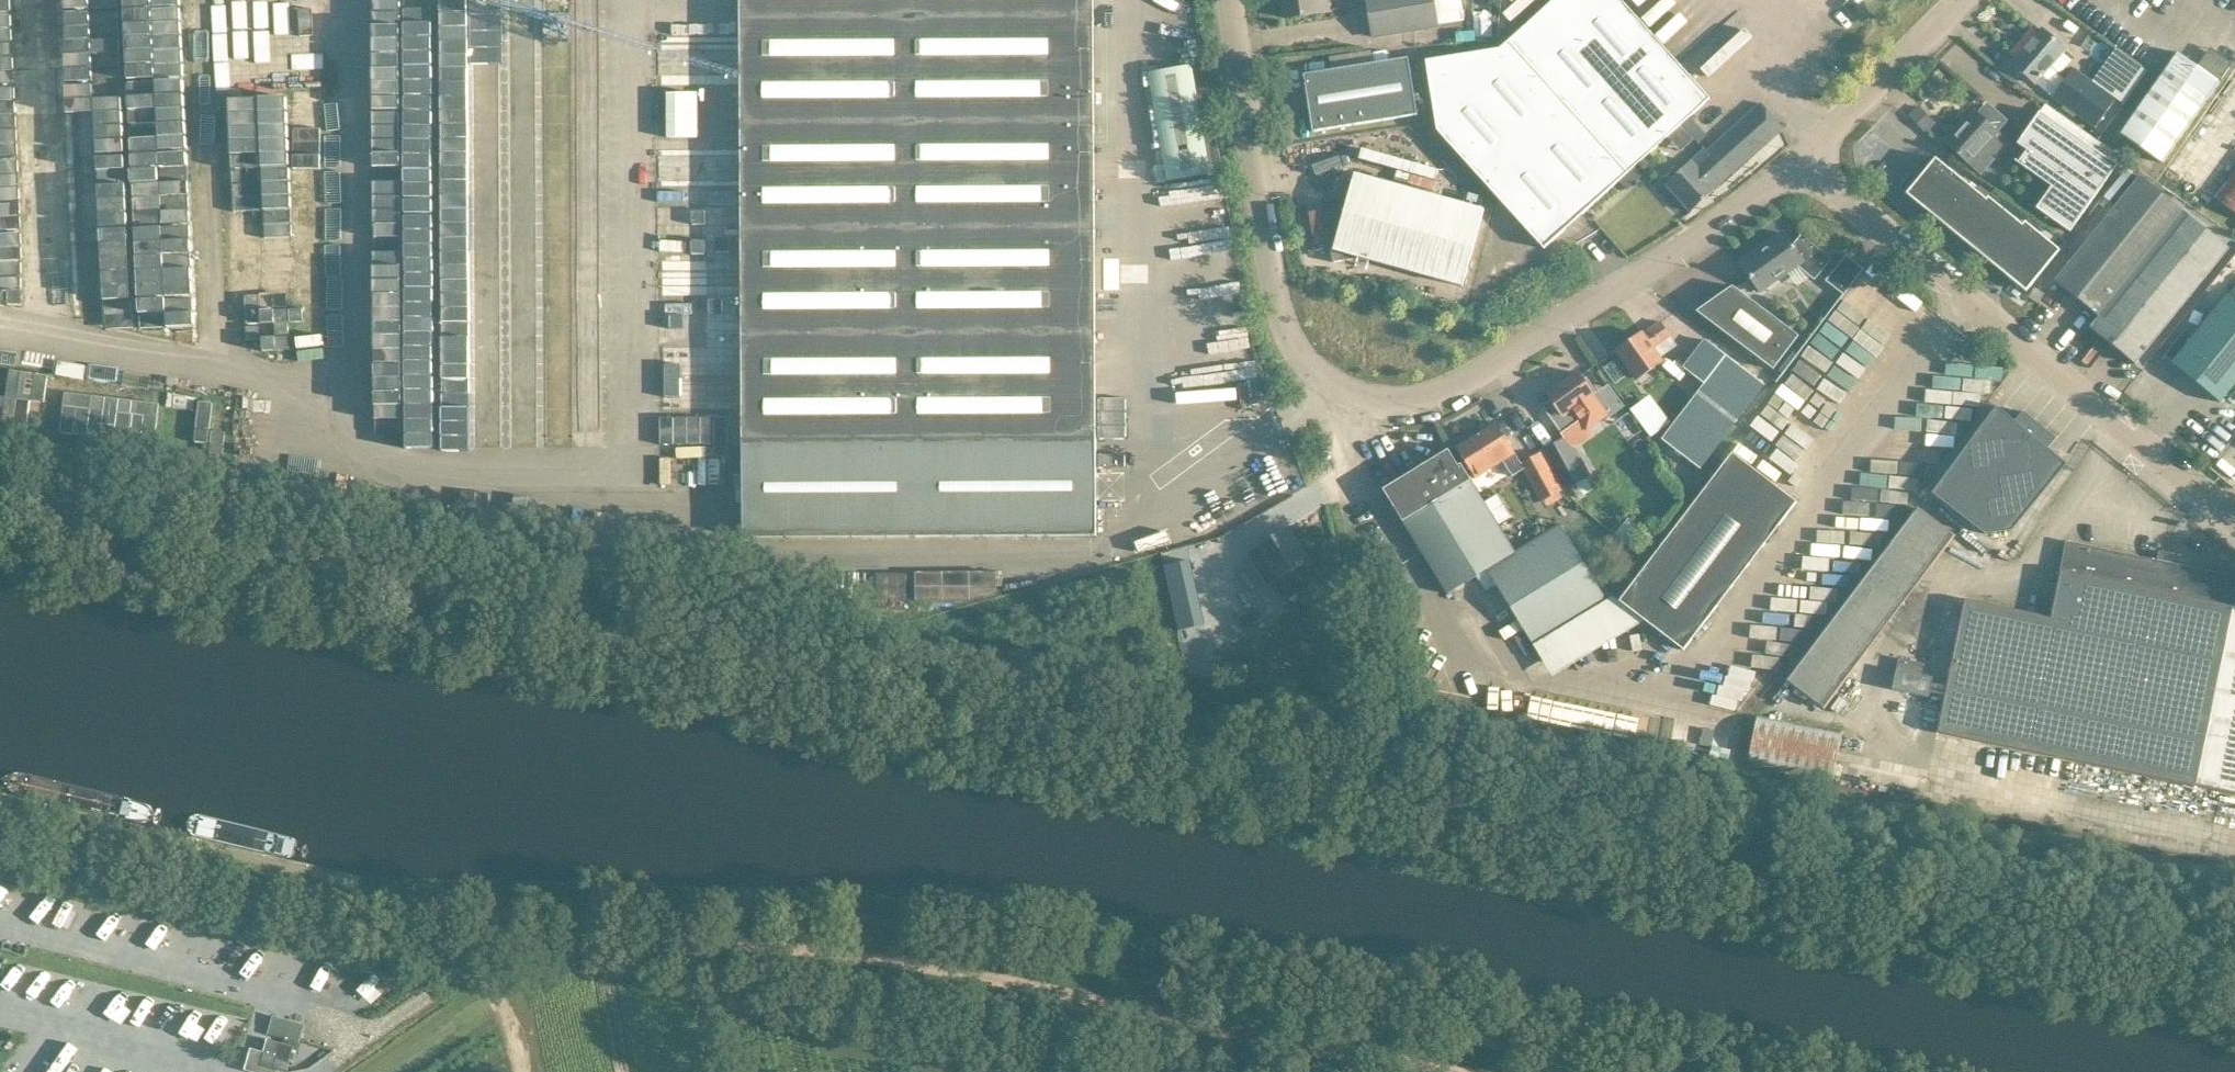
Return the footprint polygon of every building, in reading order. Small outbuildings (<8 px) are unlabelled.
[(377,413),(403,412),(404,444),(434,443),(432,354),(403,354),(402,316),(435,316),(431,172),(401,173),(400,150),(431,149),(430,87),(398,71),(435,70),(439,223),(471,223),(472,287),(501,286),(499,191),(469,192),(469,173),(501,149),(497,0),(367,0),(377,413)] [(743,538),(1095,536),(1096,439),(1094,0),(741,0),(743,538)] [(1329,0),(1284,0),(1287,18),(1331,11),(1329,0)] [(1438,26),(1434,0),(1367,0),(1373,37),(1438,26)] [(1437,131),(1544,249),(1627,174),(1710,99),(1621,0),(1554,0),(1508,42),(1500,50),(1426,61),(1437,131)] [(1851,14),(1858,6),(1851,0),(1848,0),(1843,6),(1851,14)] [(1473,17),(1474,38),(1492,37),(1491,16),(1473,17)] [(2042,29),(2012,64),(2029,78),(2036,84),(2037,82),(2053,97),(2065,80),(2050,67),(2065,49),(2059,43),(2042,29)] [(265,30),(266,71),(293,70),(293,30),(265,30)] [(132,213),(190,209),(180,42),(137,44),(138,72),(152,71),(155,128),(127,130),(132,213)] [(2065,80),(2053,97),(2096,128),(2116,99),(2122,104),(2146,71),(2115,48),(2091,81),(2073,69),(2065,80)] [(2119,132),(2163,163),(2230,68),(2229,67),(2232,64),(2218,54),(2213,60),(2206,56),(2206,55),(2205,55),(2197,66),(2176,52),(2119,132)] [(0,57),(0,114),(115,112),(113,55),(0,57)] [(1304,75),(1313,131),(1417,115),(1408,58),(1304,75)] [(1149,73),(1168,181),(1211,173),(1191,65),(1149,73)] [(291,84),(292,250),(261,250),(261,351),(290,351),(290,333),(322,332),(322,246),(334,246),(334,229),(340,229),(340,207),(339,186),(322,186),(322,84),(291,84)] [(698,138),(697,91),(664,91),(665,138),(698,138)] [(1666,184),(1677,195),(1691,211),(1785,128),(1770,112),(1769,112),(1761,103),(1694,164),(1692,161),(1666,184)] [(1920,106),(1909,116),(1924,131),(1935,121),(1920,106)] [(2009,142),(1997,132),(2004,124),(1985,107),(1978,115),(1975,112),(1960,130),(1957,128),(1945,141),(1948,143),(1969,162),(1983,146),(1986,143),(1998,154),(2009,142)] [(2036,208),(2070,232),(2117,165),(2040,111),(2017,144),(2027,150),(2019,162),(2016,160),(2015,161),(2052,187),(2036,208)] [(82,141),(94,141),(93,116),(114,116),(114,113),(81,114),(82,141)] [(54,117),(55,145),(79,145),(78,116),(54,117)] [(95,118),(95,144),(122,143),(121,117),(95,118)] [(1986,199),(1936,158),(1906,194),(2026,292),(2060,251),(2024,222),(2021,225),(1988,197),(1986,199)] [(2234,213),(2234,166),(2213,197),(2234,213)] [(732,180),(732,174),(687,175),(688,195),(716,194),(715,180),(732,180)] [(1325,211),(1333,262),(1355,259),(1356,256),(1463,286),(1484,210),(1355,174),(1345,208),(1325,211)] [(2055,281),(2094,312),(2108,294),(2113,298),(2090,327),(2135,364),(2229,248),(2140,176),(2055,281)] [(58,256),(127,254),(126,225),(16,229),(17,257),(30,256),(31,286),(59,285),(58,256)] [(1740,264),(1760,292),(1797,266),(1815,280),(1832,259),(1800,233),(1799,234),(1801,236),(1793,245),(1784,233),(1740,264)] [(679,258),(664,258),(664,285),(725,285),(724,257),(706,257),(706,239),(679,239),(679,258)] [(1825,281),(1844,295),(1864,269),(1846,255),(1825,281)] [(1696,311),(1757,357),(1774,370),(1799,336),(1733,286),(1696,311)] [(2167,353),(2175,359),(2172,363),(2220,402),(2234,385),(2234,384),(2234,286),(2228,295),(2194,337),(2185,330),(2167,353)] [(2029,297),(2038,304),(2044,294),(2035,288),(2029,297)] [(1642,333),(1617,351),(1637,379),(1662,361),(1653,349),(1671,336),(1661,322),(1643,335),(1642,333)] [(1660,438),(1676,451),(1700,469),(1764,384),(1704,338),(1681,368),(1702,383),(1671,424),(1660,438)] [(588,366),(574,366),(575,445),(603,445),(602,395),(589,395),(588,366)] [(44,427),(140,440),(145,398),(157,400),(161,371),(135,368),(132,384),(51,373),(44,427)] [(1593,395),(1593,394),(1592,392),(1595,390),(1585,376),(1582,378),(1578,372),(1548,394),(1552,399),(1543,406),(1546,411),(1561,433),(1579,420),(1585,431),(1607,415),(1593,395)] [(441,382),(442,437),(470,437),(469,381),(441,382)] [(1619,396),(1650,438),(1670,423),(1639,381),(1619,396)] [(200,403),(199,420),(216,421),(216,429),(223,429),(224,414),(213,414),(213,403),(200,403)] [(2012,532),(2067,464),(2063,461),(2062,461),(2048,450),(2057,439),(2044,428),(2043,429),(2040,426),(2036,422),(2023,411),(2017,419),(2014,422),(2000,411),(2001,410),(1996,407),(1932,494),(1967,520),(1985,534),(2012,532)] [(1521,462),(1497,423),(1457,448),(1469,467),(1476,477),(1502,461),(1512,476),(1523,470),(1525,468),(1521,462)] [(729,454),(729,429),(701,429),(702,454),(729,454)] [(1586,495),(1578,482),(1590,476),(1569,438),(1542,452),(1563,491),(1576,501),(1586,495)] [(1449,451),(1385,490),(1421,550),(1448,594),(1469,581),(1488,569),(1498,585),(1534,645),(1607,599),(1562,525),(1516,553),(1499,525),(1485,503),(1462,465),(1459,467),(1449,451)] [(1561,490),(1540,452),(1521,462),(1525,468),(1523,470),(1540,502),(1543,500),(1559,491),(1561,490)] [(1618,601),(1683,649),(1795,501),(1731,452),(1618,601)] [(1498,495),(1485,503),(1499,525),(1511,517),(1498,495)] [(1953,537),(1917,509),(1894,540),(1930,568),(1953,537)] [(1315,582),(1304,564),(1308,561),(1287,528),(1258,546),(1259,547),(1279,578),(1273,582),(1285,601),(1315,582)] [(2172,563),(2174,554),(2159,551),(2157,560),(2066,541),(2050,618),(1965,600),(1937,732),(2234,793),(2234,606),(2234,602),(2234,576),(2172,563)] [(1189,559),(1163,565),(1178,628),(1204,622),(1189,559)] [(1850,673),(1814,646),(1787,681),(1824,708),(1850,673)] [(1892,690),(1929,697),(1933,678),(1921,675),(1924,663),(1899,658),(1892,690)] [(1748,763),(1833,780),(1843,732),(1758,714),(1748,763)] [(274,1017),(269,1033),(299,1041),(304,1026),(274,1017)] [(260,1065),(278,1070),(284,1071),(287,1071),(294,1046),(268,1038),(264,1051),(260,1065)]
